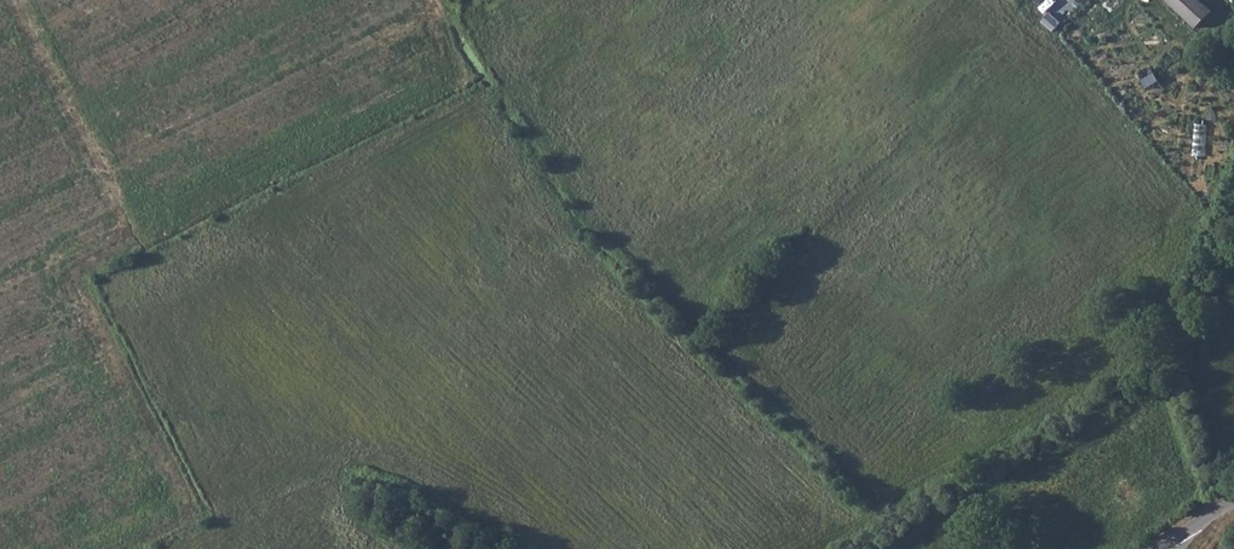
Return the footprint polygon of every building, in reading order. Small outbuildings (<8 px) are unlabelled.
[(1173,6),(1195,28),(1211,11),(1199,0),(1166,0),(1173,6)]
